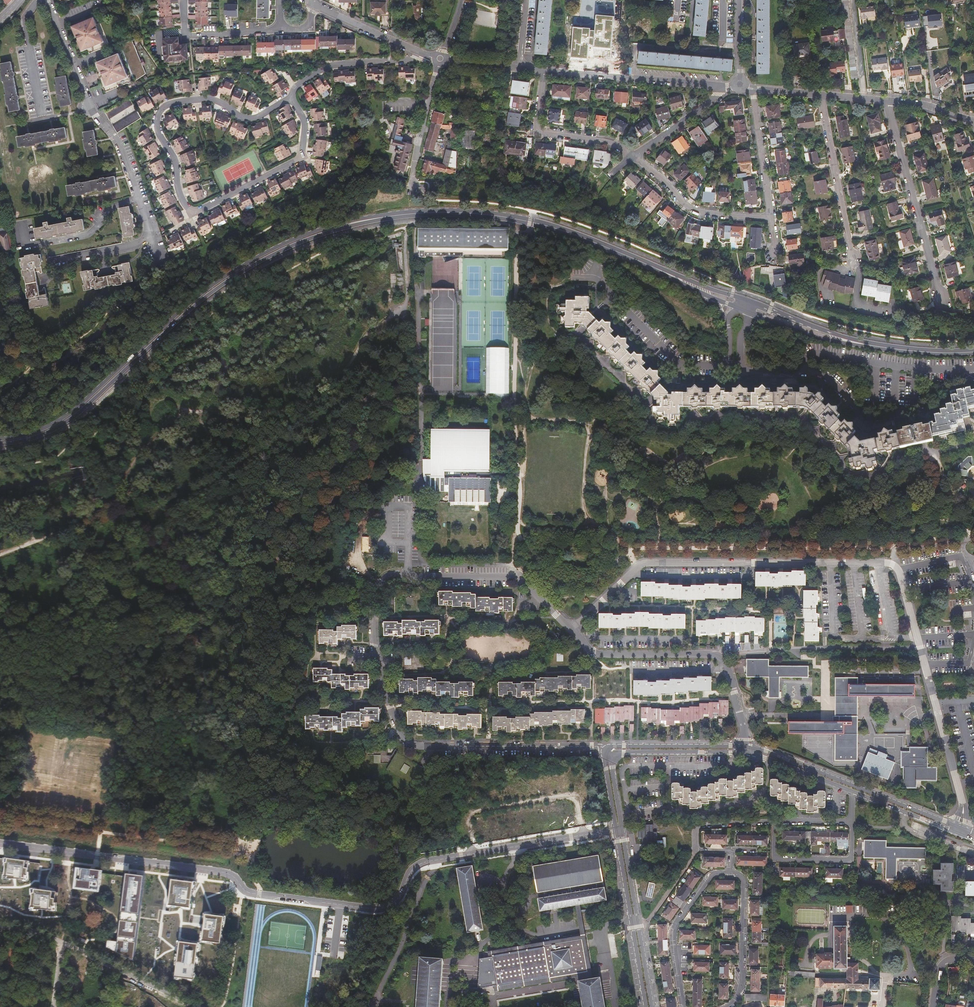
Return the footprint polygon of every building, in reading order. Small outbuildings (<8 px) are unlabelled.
[(160,10),(172,9),(171,4),(178,3),(178,0),(171,0),(171,2),(159,3),(160,10)] [(208,2),(196,2),(196,0),(190,0),(189,0),(189,4),(196,4),(196,10),(208,10),(208,2)] [(271,18),(271,0),(258,0),(258,18),(271,18)] [(376,15),(376,17),(381,17),(388,17),(388,14),(386,14),(386,1),(371,0),(371,15),(376,15)] [(425,5),(425,0),(418,0),(418,4),(416,4),(416,5),(415,5),(415,7),(414,7),(415,12),(416,13),(416,17),(422,20),(421,11),(421,4),(425,5)] [(539,16),(537,15),(537,19),(539,20),(537,37),(535,37),(535,41),(537,41),(536,54),(548,55),(552,15),(553,0),(541,0),(539,16)] [(696,2),(698,2),(696,19),(695,19),(694,24),(696,24),(695,35),(707,36),(710,0),(696,0),(696,2)] [(758,13),(756,13),(756,17),(758,17),(758,35),(756,35),(756,39),(758,39),(758,56),(756,56),(756,60),(758,61),(758,74),(770,74),(770,0),(758,0),(758,13)] [(851,80),(858,79),(856,63),(854,47),(852,27),(848,2),(848,0),(841,0),(844,21),(845,29),(846,37),(850,66),(851,80)] [(224,4),(224,16),(238,16),(238,4),(224,4)] [(875,6),(861,8),(862,18),(867,18),(867,17),(876,16),(875,6)] [(173,18),(180,18),(179,14),(172,15),(172,9),(160,10),(161,18),(172,17),(173,18)] [(208,17),(208,10),(196,10),(196,15),(189,15),(189,19),(196,19),(196,17),(208,17)] [(920,25),(918,14),(904,16),(905,26),(913,25),(914,26),(920,25)] [(929,24),(929,27),(943,27),(942,14),(924,15),(924,24),(929,24)] [(591,28),(574,27),(572,57),(588,58),(589,45),(593,46),(593,47),(611,49),(614,16),(597,15),(595,30),(591,30),(591,28)] [(167,28),(175,28),(174,24),(173,24),(173,18),(172,17),(161,18),(160,18),(161,25),(167,25),(167,28)] [(203,25),(208,25),(208,17),(196,17),(196,19),(196,25),(195,25),(195,28),(202,28),(203,25)] [(84,49),(87,48),(101,42),(99,36),(100,36),(95,25),(94,25),(92,19),(75,27),(77,32),(76,33),(80,44),(82,43),(84,49)] [(839,38),(846,37),(845,29),(838,30),(838,31),(834,32),(833,25),(830,26),(832,41),(835,40),(834,36),(839,36),(839,38)] [(829,41),(832,41),(830,26),(828,26),(828,27),(827,28),(827,29),(821,30),(822,40),(829,39),(829,41)] [(329,48),(329,36),(316,37),(316,39),(316,49),(329,48)] [(338,48),(338,39),(338,36),(329,36),(329,48),(338,48)] [(180,45),(179,38),(163,39),(166,62),(188,59),(187,44),(180,45)] [(101,42),(87,48),(89,54),(110,46),(107,39),(101,42)] [(285,40),(285,52),(294,51),(293,39),(285,40)] [(302,51),(302,39),(293,39),(294,51),(302,51)] [(311,49),(316,49),(316,39),(311,40),(311,39),(302,39),(302,51),(311,51),(311,49)] [(347,49),(347,39),(338,39),(338,48),(338,52),(347,52),(347,49)] [(356,39),(347,39),(347,49),(356,49),(356,39)] [(204,59),(212,59),(212,48),(211,48),(206,48),(206,40),(202,40),(202,47),(204,47),(204,59)] [(212,48),(212,59),(220,59),(220,58),(220,47),(215,48),(214,40),(211,40),(211,48),(212,48)] [(276,42),(276,52),(285,52),(285,40),(276,40),(276,42)] [(121,79),(123,84),(125,83),(130,83),(134,82),(141,78),(146,74),(142,65),(133,43),(132,41),(123,45),(112,50),(114,55),(113,56),(99,61),(102,67),(101,68),(103,75),(105,79),(106,78),(109,84),(121,79)] [(258,52),(267,52),(266,42),(258,43),(258,52)] [(266,42),(267,52),(276,52),(276,42),(266,42)] [(803,54),(802,43),(792,45),(793,55),(800,55),(803,54)] [(225,45),(220,45),(220,47),(220,58),(220,59),(224,59),(224,58),(225,58),(225,55),(234,55),(234,46),(225,46),(225,45)] [(243,46),(243,55),(243,58),(252,57),(252,45),(243,46)] [(243,46),(234,46),(234,55),(243,55),(243,46)] [(193,47),(193,55),(197,55),(197,60),(204,60),(204,59),(204,47),(202,47),(193,47)] [(734,58),(639,50),(638,63),(733,71),(734,58)] [(887,58),(872,60),(873,69),(882,68),(882,70),(888,69),(887,58)] [(837,71),(845,70),(844,61),(834,62),(835,74),(837,73),(837,71)] [(13,72),(11,62),(1,64),(3,71),(1,71),(3,81),(5,81),(7,94),(6,95),(8,105),(9,104),(10,111),(20,110),(18,99),(19,99),(19,96),(18,96),(14,76),(15,75),(14,72),(13,72)] [(830,74),(835,74),(834,62),(829,62),(829,65),(828,65),(827,66),(828,70),(828,71),(829,71),(830,71),(830,74)] [(905,75),(904,64),(891,65),(893,77),(905,75)] [(407,78),(417,78),(416,67),(407,68),(406,66),(399,66),(400,77),(407,77),(407,78)] [(376,69),(376,67),(369,68),(369,78),(377,78),(377,79),(386,78),(385,68),(376,69)] [(271,83),(278,79),(272,68),(262,74),(267,81),(269,80),(271,83)] [(947,68),(934,76),(937,80),(936,82),(939,87),(942,85),(945,89),(951,85),(948,81),(951,78),(948,73),(950,72),(947,68)] [(357,81),(357,70),(347,71),(347,69),(340,70),(340,80),(348,80),(348,82),(357,81)] [(921,70),(909,71),(910,81),(922,79),(921,70)] [(972,76),(972,74),(972,73),(966,70),(962,75),(964,77),(966,91),(973,90),(973,76),(972,76)] [(116,87),(123,84),(121,79),(109,84),(106,78),(105,79),(103,75),(99,77),(105,92),(116,87)] [(68,83),(67,76),(56,78),(58,85),(56,85),(59,99),(60,99),(62,106),(72,104),(68,83)] [(213,85),(212,76),(200,77),(201,90),(210,89),(210,85),(213,85)] [(191,91),(190,78),(179,79),(179,88),(183,88),(183,92),(191,91)] [(322,93),(328,89),(331,86),(327,81),(324,83),(323,81),(320,78),(314,82),(322,93)] [(279,97),(286,92),(284,89),(288,87),(283,79),(274,85),(278,93),(277,94),(279,97)] [(226,84),(222,82),(219,90),(232,95),(236,85),(227,81),(226,84)] [(529,84),(514,82),(512,93),(527,95),(529,84)] [(310,101),(319,94),(311,83),(305,88),(309,93),(306,95),(310,101)] [(571,87),(554,85),(553,96),(570,97),(571,87)] [(590,89),(578,87),(577,98),(589,99),(590,89)] [(167,96),(163,89),(159,91),(157,89),(150,94),(156,103),(167,96)] [(609,90),(597,89),(596,98),(608,99),(609,90)] [(244,93),(236,90),(232,100),(244,105),(247,98),(243,96),(244,93)] [(628,93),(616,92),(615,102),(627,103),(628,93)] [(647,94),(635,93),(634,101),(646,103),(647,94)] [(258,99),(250,95),(246,106),(258,110),(258,109),(261,103),(257,102),(258,99)] [(680,95),(669,99),(673,110),(684,107),(680,95)] [(134,104),(130,97),(106,112),(110,118),(134,104)] [(526,109),(528,98),(514,97),(513,107),(526,109)] [(154,105),(149,98),(146,100),(144,98),(137,102),(143,112),(154,105)] [(741,101),(726,103),(726,109),(734,107),(736,114),(743,113),(741,101)] [(211,105),(203,107),(203,111),(199,111),(201,120),(204,119),(204,118),(213,117),(211,105)] [(280,114),(285,122),(294,116),(288,105),(281,109),(283,112),(280,114)] [(768,119),(781,117),(779,105),(767,107),(768,119)] [(659,120),(671,117),(668,106),(656,110),(659,120)] [(322,110),(322,107),(313,108),(314,119),(327,118),(326,110),(322,110)] [(197,120),(196,112),(193,112),(192,108),(184,109),(185,120),(194,119),(194,121),(197,120)] [(562,111),(550,109),(549,122),(565,124),(566,117),(561,116),(562,111)] [(229,126),(233,117),(227,114),(228,112),(221,110),(216,122),(224,126),(225,125),(229,126)] [(142,118),(138,111),(114,126),(118,132),(130,125),(142,118)] [(588,113),(577,111),(575,122),(587,124),(588,113)] [(435,112),(432,123),(443,125),(445,115),(435,112)] [(519,127),(520,114),(509,112),(508,125),(519,127)] [(878,113),(868,116),(872,133),(882,130),(879,122),(880,122),(878,113)] [(179,123),(174,114),(166,118),(167,120),(164,123),(169,130),(179,123)] [(843,115),(836,116),(840,138),(850,136),(847,119),(844,120),(843,115)] [(607,117),(598,116),(596,125),(605,127),(607,117)] [(813,116),(797,118),(798,129),(815,127),(813,116)] [(713,117),(702,123),(705,127),(703,129),(708,136),(712,133),(711,131),(719,126),(713,117)] [(396,124),(394,131),(401,134),(405,120),(398,118),(396,124)] [(298,126),(294,119),(282,126),(287,134),(288,133),(290,137),(299,131),(296,127),(298,126)] [(628,124),(617,119),(612,127),(623,133),(628,124)] [(269,120),(262,122),(263,124),(254,126),(257,137),(266,134),(265,132),(272,130),(269,120)] [(646,120),(635,128),(638,133),(640,132),(642,135),(652,128),(646,120)] [(736,133),(746,131),(744,120),(734,121),(736,133)] [(245,139),(249,129),(240,125),(240,124),(233,121),(229,131),(236,134),(236,135),(245,139)] [(919,127),(918,122),(917,121),(904,125),(906,130),(907,130),(908,134),(907,134),(909,140),(910,139),(920,137),(919,132),(920,132),(920,130),(918,131),(917,127),(919,127)] [(325,125),(325,122),(316,123),(317,134),(330,133),(329,125),(325,125)] [(770,134),(782,132),(780,122),(769,124),(770,134)] [(443,125),(432,123),(431,130),(425,149),(434,152),(441,129),(451,130),(451,139),(457,139),(457,126),(449,126),(444,125),(443,125)] [(944,139),(940,124),(931,127),(935,142),(944,139)] [(67,137),(65,127),(55,129),(55,128),(52,129),(52,130),(32,134),(31,133),(28,134),(28,135),(18,137),(20,146),(27,145),(27,146),(37,144),(37,143),(51,140),(51,142),(61,140),(60,138),(67,137)] [(707,138),(699,128),(690,134),(698,145),(707,138)] [(142,142),(144,145),(154,139),(146,129),(140,133),(142,136),(140,138),(142,142)] [(96,140),(94,130),(84,132),(85,139),(84,139),(86,149),(87,149),(88,156),(99,154),(97,144),(98,144),(97,140),(96,140)] [(393,136),(392,138),(402,141),(403,137),(401,136),(401,134),(394,131),(396,135),(393,136)] [(475,131),(460,131),(460,148),(475,148),(475,131)] [(747,141),(746,131),(736,133),(737,142),(747,141)] [(783,142),(782,132),(770,134),(772,144),(783,142)] [(964,132),(955,135),(961,152),(971,148),(968,140),(967,140),(964,132)] [(184,136),(175,140),(178,145),(176,146),(180,153),(191,147),(187,139),(186,139),(184,136)] [(682,137),(678,139),(679,141),(673,145),(679,153),(689,147),(682,137)] [(409,155),(412,144),(402,141),(392,138),(390,144),(398,146),(398,147),(395,149),(396,151),(399,152),(393,173),(403,176),(408,158),(409,155)] [(327,150),(328,140),(317,139),(316,148),(315,148),(314,156),(324,157),(325,150),(327,150)] [(886,140),(875,142),(878,151),(879,151),(882,159),(890,157),(886,140)] [(505,153),(515,155),(517,142),(507,141),(505,153)] [(150,156),(152,160),(160,154),(157,149),(159,148),(155,142),(144,150),(149,157),(150,156)] [(517,142),(515,155),(525,156),(527,144),(517,142)] [(535,154),(546,156),(546,154),(547,145),(537,143),(535,154)] [(287,149),(284,144),(279,147),(276,148),(277,152),(277,153),(281,161),(292,155),(289,148),(287,149)] [(547,145),(546,154),(555,155),(557,146),(547,145)] [(852,146),(842,148),(845,163),(855,161),(852,146)] [(561,157),(560,163),(575,165),(576,159),(577,148),(566,147),(564,157),(561,157)] [(577,148),(576,159),(587,160),(589,150),(577,148)] [(197,158),(194,150),(181,155),(184,162),(186,161),(188,166),(197,162),(196,159),(197,158)] [(443,165),(456,169),(456,152),(447,150),(443,165)] [(671,155),(664,150),(658,159),(664,165),(671,155)] [(750,161),(751,161),(750,150),(737,151),(739,163),(750,161)] [(776,152),(778,163),(787,162),(785,150),(776,152)] [(606,153),(595,151),(594,162),(603,163),(609,164),(612,155),(605,154),(606,153)] [(809,153),(810,160),(811,164),(819,163),(817,151),(809,153)] [(925,153),(915,156),(919,172),(929,169),(925,153)] [(963,159),(967,169),(968,169),(970,173),(973,172),(973,156),(963,159)] [(155,173),(157,177),(166,172),(163,167),(165,166),(162,159),(150,165),(154,173),(155,173)] [(329,170),(330,161),(317,159),(316,166),(318,166),(317,172),(327,174),(327,169),(329,170)] [(456,176),(456,169),(443,165),(426,160),(422,172),(437,176),(439,171),(456,176)] [(751,162),(750,161),(739,163),(737,163),(737,166),(740,165),(741,174),(738,174),(738,178),(751,176),(751,172),(750,164),(751,164),(751,163),(751,162)] [(787,162),(778,163),(779,175),(790,174),(788,162),(787,162)] [(684,164),(675,174),(680,180),(690,170),(684,164)] [(311,177),(314,175),(310,167),(307,169),(305,165),(297,169),(297,170),(299,172),(302,179),(310,175),(311,177)] [(197,171),(195,167),(186,170),(188,176),(186,176),(188,183),(200,179),(198,171),(197,171)] [(293,183),(299,179),(296,174),(295,171),(294,170),(288,173),(288,175),(280,179),(285,189),(293,184),(293,183)] [(893,172),(881,176),(885,191),(896,188),(895,183),(896,183),(893,172)] [(628,185),(633,190),(641,180),(636,176),(635,177),(631,173),(624,180),(628,184),(628,185)] [(701,182),(693,173),(685,180),(689,184),(691,186),(689,187),(693,191),(701,182)] [(77,195),(82,194),(81,193),(86,192),(100,189),(100,191),(105,190),(105,188),(110,187),(117,186),(115,176),(105,178),(105,177),(101,178),(101,179),(82,183),(81,181),(78,182),(78,183),(68,185),(70,195),(77,194),(77,195)] [(156,186),(160,193),(172,187),(168,181),(167,182),(164,177),(155,181),(157,185),(156,186)] [(273,193),(282,188),(277,179),(269,183),(271,187),(267,189),(271,196),(274,195),(273,193)] [(745,192),(756,190),(754,179),(743,181),(745,192)] [(934,179),(923,182),(926,191),(929,200),(939,198),(934,179)] [(825,180),(814,182),(816,194),(828,192),(825,180)] [(779,182),(780,193),(791,192),(789,181),(779,182)] [(646,197),(653,190),(644,182),(637,189),(646,197)] [(200,183),(190,186),(192,193),(193,193),(196,202),(206,199),(203,190),(202,190),(200,183)] [(860,183),(854,184),(854,185),(850,186),(850,190),(850,193),(851,193),(853,202),(863,200),(860,183)] [(261,202),(269,198),(263,186),(257,189),(258,191),(253,194),(257,203),(261,201),(261,202)] [(662,198),(653,190),(646,197),(655,205),(662,198)] [(758,204),(756,190),(745,192),(746,205),(752,204),(752,205),(758,204)] [(162,200),(166,208),(178,202),(175,196),(173,197),(170,191),(162,196),(163,199),(162,200)] [(712,192),(705,192),(704,192),(703,201),(714,202),(715,192),(712,192)] [(730,193),(720,192),(719,201),(729,202),(730,193)] [(793,203),(792,192),(791,192),(780,193),(782,204),(793,203)] [(243,211),(247,210),(246,208),(254,204),(249,194),(241,198),(243,202),(239,204),(243,211)] [(646,197),(643,202),(652,210),(655,205),(646,197)] [(897,202),(888,205),(892,221),(903,217),(901,210),(899,211),(897,202)] [(223,207),(228,217),(237,213),(238,214),(241,213),(237,205),(233,207),(231,203),(223,207)] [(828,205),(819,207),(822,221),(831,219),(829,210),(831,209),(830,206),(829,206),(828,205)] [(125,236),(135,234),(134,227),(135,227),(134,221),(136,221),(135,217),(133,217),(132,213),(131,213),(130,206),(120,208),(125,236)] [(172,218),(175,225),(185,220),(181,213),(180,214),(175,206),(166,211),(171,219),(172,218)] [(657,224),(662,228),(667,220),(674,211),(667,206),(667,207),(662,213),(661,212),(660,211),(657,215),(662,218),(661,220),(660,220),(657,224)] [(210,216),(215,225),(218,223),(219,224),(227,220),(221,208),(215,211),(215,213),(210,216)] [(869,210),(859,212),(861,223),(858,223),(860,231),(873,228),(869,210)] [(684,218),(674,211),(667,220),(677,228),(684,218)] [(784,223),(794,221),(792,212),(783,213),(784,223)] [(941,212),(930,215),(932,222),(937,220),(939,226),(945,224),(941,212)] [(45,238),(50,237),(49,236),(54,235),(68,232),(69,233),(73,233),(73,231),(79,230),(85,229),(83,219),(73,221),(72,217),(69,218),(70,221),(49,226),(48,222),(45,222),(46,226),(36,228),(37,238),(44,237),(45,238)] [(198,228),(202,235),(206,234),(205,232),(213,228),(208,218),(199,222),(201,226),(198,228)] [(699,236),(701,227),(694,226),(694,225),(689,224),(687,234),(699,236)] [(786,226),(787,232),(791,232),(791,234),(801,232),(800,224),(786,226)] [(720,241),(731,241),(731,236),(732,227),(720,226),(719,236),(721,236),(720,241)] [(196,239),(199,237),(195,230),(192,231),(190,227),(182,232),(187,242),(195,237),(196,239)] [(506,227),(420,228),(420,251),(421,251),(427,251),(428,256),(443,256),(461,256),(466,255),(466,254),(504,253),(504,249),(507,249),(506,227)] [(709,228),(701,227),(699,236),(699,237),(712,239),(713,230),(709,229),(709,228)] [(735,236),(745,237),(746,228),(732,227),(731,236),(735,236)] [(762,229),(752,228),(751,247),(761,248),(762,229)] [(910,229),(900,232),(902,240),(898,241),(900,248),(914,244),(910,229)] [(11,249),(7,230),(0,231),(0,237),(1,237),(2,237),(4,250),(11,249)] [(177,249),(185,245),(179,233),(173,236),(174,238),(169,241),(173,250),(177,248),(177,249)] [(835,236),(821,238),(823,250),(834,248),(833,241),(836,240),(835,236)] [(947,236),(936,239),(941,254),(951,251),(947,236)] [(796,239),(787,241),(788,249),(797,248),(796,239)] [(876,240),(865,242),(867,248),(869,256),(880,253),(876,240)] [(31,308),(49,305),(48,298),(47,298),(45,288),(44,287),(43,289),(43,291),(39,291),(35,273),(39,272),(40,273),(42,275),(43,274),(41,263),(42,263),(41,258),(40,259),(39,255),(35,256),(35,254),(26,256),(26,257),(22,258),(23,262),(22,262),(23,267),(24,267),(24,270),(23,270),(24,275),(25,275),(29,291),(27,292),(28,298),(30,297),(30,301),(31,308)] [(801,254),(789,256),(791,264),(796,263),(797,265),(801,265),(804,265),(804,262),(802,262),(802,258),(803,258),(802,254),(801,254)] [(914,258),(902,262),(906,275),(918,271),(914,258)] [(92,288),(97,287),(97,289),(102,287),(102,286),(117,283),(118,284),(123,284),(123,282),(127,281),(127,282),(133,281),(130,262),(123,263),(123,264),(114,266),(113,267),(115,269),(116,268),(117,274),(98,278),(97,272),(99,272),(100,270),(98,269),(89,271),(89,270),(82,271),(86,290),(92,288)] [(955,262),(945,265),(948,278),(959,275),(955,262)] [(853,293),(855,279),(846,276),(845,279),(840,278),(841,275),(825,271),(821,283),(824,284),(824,286),(829,287),(829,288),(844,293),(845,291),(853,293)] [(775,287),(786,285),(784,273),(773,274),(775,287)] [(889,300),(892,288),(878,285),(878,283),(864,280),(862,292),(876,295),(875,297),(889,300)] [(920,286),(910,289),(914,302),(923,299),(921,292),(922,291),(920,286)] [(969,288),(956,292),(957,297),(960,296),(962,304),(973,301),(969,288)] [(452,299),(454,299),(454,289),(433,289),(433,294),(452,294),(452,299)] [(625,390),(648,413),(657,414),(657,418),(658,419),(662,420),(664,418),(668,418),(668,421),(670,423),(673,423),(675,421),(679,421),(679,422),(681,422),(683,422),(683,423),(684,423),(684,422),(704,422),(704,423),(707,423),(707,422),(728,422),(728,423),(730,423),(730,422),(752,422),(752,423),(754,423),(754,421),(774,421),(775,384),(770,384),(679,384),(676,384),(676,394),(667,394),(660,386),(658,384),(661,381),(650,369),(647,373),(642,367),(645,364),(634,353),(631,356),(625,350),(628,347),(618,336),(615,339),(609,334),(612,331),(601,319),(598,323),(593,318),(591,315),(588,313),(588,308),(588,297),(577,297),(577,301),(560,301),(560,304),(559,306),(559,310),(561,312),(564,312),(564,316),(562,318),(563,321),(564,323),(564,327),(567,327),(567,330),(569,333),(570,334),(571,336),(572,335),(591,356),(592,358),(593,357),(607,372),(609,374),(623,388),(623,389),(624,391),(625,390)] [(817,384),(798,384),(786,384),(778,384),(775,384),(774,421),(800,421),(832,454),(832,455),(834,458),(836,457),(848,454),(851,453),(853,459),(849,460),(850,465),(854,464),(855,467),(866,465),(867,469),(873,468),(873,463),(877,462),(875,453),(892,450),(901,448),(897,433),(896,425),(893,425),(867,431),(864,429),(863,430),(854,422),(817,384)] [(965,419),(964,416),(970,415),(968,409),(973,407),(973,390),(972,391),(971,387),(958,390),(959,394),(951,396),(953,403),(946,405),(947,408),(941,410),(942,413),(935,415),(937,421),(930,423),(933,436),(940,435),(941,437),(960,433),(960,429),(961,418),(965,419)] [(933,436),(930,423),(919,425),(904,428),(904,431),(897,433),(901,448),(925,442),(934,440),(933,436)] [(424,467),(424,469),(457,469),(486,470),(487,431),(430,430),(430,460),(423,460),(423,467),(424,467)] [(958,468),(959,468),(959,474),(966,474),(966,468),(971,465),(973,465),(973,457),(972,457),(971,455),(966,455),(959,462),(958,463),(958,468)] [(457,469),(424,469),(424,491),(443,491),(443,485),(447,485),(447,491),(447,502),(489,502),(489,477),(475,477),(475,474),(467,474),(467,475),(459,475),(459,477),(457,477),(457,476),(457,469)] [(774,492),(763,502),(767,507),(779,497),(774,492)] [(354,516),(357,519),(364,513),(362,510),(354,516)] [(755,572),(755,584),(768,584),(769,586),(777,586),(778,584),(791,585),(791,583),(804,583),(805,571),(796,571),(791,571),(791,572),(783,572),(778,572),(778,574),(769,574),(769,572),(764,572),(755,572)] [(741,585),(732,584),(727,584),(727,586),(718,586),(718,584),(713,584),(704,584),(704,586),(696,586),(691,586),(691,587),(682,587),(682,586),(678,586),(669,586),(669,584),(664,584),(655,584),(655,582),(650,582),(642,582),(642,595),(655,595),(655,596),(669,596),(669,598),(682,598),(682,599),(691,599),(691,598),(704,598),(704,596),(718,596),(718,598),(727,598),(727,596),(740,597),(741,585)] [(515,595),(501,595),(501,597),(492,597),(492,595),(478,595),(478,593),(473,592),(473,591),(455,590),(454,588),(443,588),(443,603),(447,603),(447,601),(452,601),(452,603),(461,603),(461,605),(465,605),(465,603),(469,603),(469,605),(478,605),(478,609),(487,609),(487,611),(506,611),(506,609),(515,609),(515,595)] [(817,627),(817,618),(817,613),(816,613),(816,604),(817,604),(817,599),(817,590),(805,590),(805,604),(804,604),(804,613),(805,613),(805,627),(807,627),(807,640),(819,640),(819,631),(819,627),(817,627)] [(685,615),(676,614),(671,614),(671,616),(662,616),(662,614),(658,614),(649,614),(649,613),(640,613),(635,613),(635,614),(627,614),(622,614),(622,616),(613,616),(613,614),(608,614),(600,614),(600,626),(613,626),(613,628),(622,628),(622,626),(635,626),(635,625),(649,625),(649,626),(663,627),(663,628),(671,628),(671,627),(685,627),(685,615)] [(696,624),(696,636),(700,636),(700,634),(706,634),(710,634),(710,633),(715,633),(719,633),(719,632),(729,632),(729,631),(735,631),(735,632),(739,632),(739,631),(748,631),(748,630),(754,630),(754,631),(758,631),(764,631),(764,619),(759,619),(758,619),(758,618),(750,618),(749,618),(749,617),(744,617),(744,619),(740,620),(739,619),(739,618),(734,618),(734,619),(729,619),(729,620),(725,620),(719,620),(719,621),(715,621),(710,621),(710,622),(705,622),(700,622),(700,624),(696,624)] [(441,618),(427,618),(427,619),(417,619),(418,618),(404,618),(404,621),(399,621),(399,619),(386,619),(386,631),(395,631),(396,633),(405,633),(405,629),(414,630),(414,631),(432,631),(432,630),(437,630),(437,631),(441,631),(441,618)] [(358,623),(344,623),(344,625),(340,625),(340,630),(335,629),(335,628),(321,628),(321,639),(330,639),(330,641),(339,642),(339,637),(349,637),(349,635),(358,635),(358,623)] [(400,671),(424,671),(425,660),(424,651),(400,651),(400,671)] [(770,659),(747,660),(748,678),(770,678),(770,692),(766,692),(767,698),(770,697),(770,699),(781,699),(781,678),(809,677),(809,665),(770,666),(770,659)] [(328,669),(314,669),(314,680),(323,680),(323,682),(332,682),(332,686),(341,686),(341,688),(360,688),(360,686),(369,686),(369,674),(355,674),(355,676),(346,677),(346,674),(332,674),(332,671),(328,670),(328,669)] [(560,675),(542,675),(542,676),(537,676),(537,679),(523,679),(523,681),(514,680),(514,679),(501,679),(500,693),(505,693),(505,691),(510,691),(510,693),(528,693),(528,691),(537,691),(537,690),(547,690),(547,688),(565,688),(565,686),(583,686),(583,684),(592,684),(592,672),(578,672),(578,674),(560,674),(560,675)] [(434,676),(420,675),(420,680),(416,680),(416,677),(403,677),(403,688),(412,688),(412,689),(421,689),(421,688),(430,688),(430,689),(439,690),(439,693),(444,693),(444,692),(448,692),(448,693),(466,693),(466,692),(471,692),(471,694),(475,694),(476,680),(462,680),(462,682),(453,682),(453,680),(439,680),(439,678),(434,678),(434,676)] [(697,678),(689,678),(684,678),(684,679),(676,679),(670,679),(670,680),(662,680),(657,680),(657,682),(648,682),(648,680),(643,680),(638,680),(634,680),(634,692),(648,692),(648,694),(657,694),(657,692),(670,693),(670,691),(684,691),(684,690),(697,690),(697,688),(711,688),(711,676),(702,676),(697,676),(697,678)] [(842,722),(837,722),(791,723),(792,735),(837,734),(838,760),(860,760),(859,695),(916,694),(916,682),(859,682),(859,676),(836,676),(837,690),(844,689),(844,696),(837,696),(837,717),(842,716),(842,722)] [(718,703),(713,703),(713,704),(709,704),(703,704),(703,706),(699,706),(699,708),(693,708),(693,709),(689,709),(684,709),(684,710),(680,710),(680,711),(674,711),(674,712),(666,712),(666,711),(660,711),(657,711),(657,710),(651,710),(647,710),(647,708),(642,708),(641,720),(647,720),(647,721),(656,721),(656,722),(666,722),(666,724),(674,724),(674,722),(680,723),(680,721),(684,721),(693,721),(693,719),(699,720),(699,717),(703,717),(703,716),(713,716),(713,715),(718,715),(718,714),(722,714),(722,713),(728,713),(728,701),(724,701),(723,701),(723,700),(718,700),(718,703)] [(634,705),(630,705),(630,706),(628,706),(620,706),(620,707),(619,707),(611,707),(611,708),(609,708),(601,709),(601,710),(599,710),(595,710),(595,721),(601,721),(601,722),(605,722),(605,720),(611,720),(611,721),(615,721),(615,719),(620,719),(620,720),(624,720),(624,718),(630,718),(630,719),(634,719),(634,705)] [(552,711),(534,711),(534,712),(530,712),(530,715),(516,715),(516,717),(507,716),(507,715),(494,715),(493,729),(498,729),(498,727),(503,727),(503,729),(521,729),(521,727),(530,727),(530,724),(539,724),(539,723),(557,723),(557,721),(575,721),(575,719),(584,719),(584,707),(571,707),(571,709),(552,709),(552,711)] [(318,715),(307,715),(307,729),(325,729),(325,731),(343,731),(343,727),(362,727),(362,722),(380,722),(380,709),(363,709),(363,711),(360,711),(360,713),(359,713),(345,713),(345,715),(341,715),(341,717),(341,719),(336,719),(336,717),(320,717),(318,717),(318,715)] [(423,710),(413,710),(413,722),(423,722),(423,724),(441,724),(441,726),(459,726),(459,728),(473,728),(473,726),(482,726),(483,713),(469,713),(469,715),(460,715),(460,713),(441,713),(441,711),(424,711),(423,710)] [(906,788),(919,788),(919,780),(939,780),(938,763),(929,764),(928,746),(911,746),(912,752),(903,752),(904,768),(905,768),(906,788)] [(862,770),(889,779),(895,761),(886,758),(888,753),(870,747),(862,770)] [(391,750),(391,748),(385,748),(367,749),(367,769),(384,769),(411,785),(422,768),(416,765),(396,753),(397,751),(394,749),(393,751),(391,750)] [(745,776),(739,776),(739,779),(735,779),(735,781),(727,780),(727,779),(721,779),(721,782),(718,782),(718,784),(709,784),(709,787),(702,787),(703,789),(699,789),(699,792),(692,791),(692,788),(685,788),(684,786),(680,786),(680,783),(674,783),(673,799),(680,799),(680,803),(684,802),(684,805),(691,805),(691,808),(698,808),(698,806),(702,806),(702,803),(709,803),(709,800),(717,800),(717,799),(720,799),(720,795),(727,795),(727,798),(734,797),(734,795),(738,795),(738,792),(745,792),(745,789),(751,789),(751,787),(756,788),(756,785),(763,785),(763,768),(757,768),(756,771),(753,771),(753,773),(751,773),(745,773),(745,776)] [(788,801),(788,804),(795,804),(795,807),(800,807),(800,809),(806,809),(806,812),(814,812),(814,810),(818,810),(818,807),(825,807),(825,790),(818,790),(818,793),(814,793),(814,795),(806,795),(806,792),(800,792),(800,790),(796,790),(796,787),(789,787),(789,784),(781,784),(781,782),(777,782),(777,779),(770,779),(770,796),(777,796),(777,799),(782,799),(781,801),(788,801)] [(716,826),(712,826),(712,834),(705,834),(705,843),(716,843),(716,826)] [(720,826),(716,826),(716,843),(727,843),(727,835),(720,834),(720,826)] [(811,845),(812,833),(812,832),(806,832),(806,833),(786,832),(785,841),(806,842),(806,840),(809,840),(809,845),(811,845)] [(830,842),(830,833),(812,833),(811,845),(817,845),(817,841),(830,842)] [(849,842),(849,833),(830,833),(830,842),(849,842)] [(752,845),(752,836),(737,836),(737,845),(752,845)] [(767,836),(752,836),(752,845),(766,845),(767,836)] [(897,858),(925,859),(926,848),(886,847),(886,841),(864,840),(863,857),(886,857),(885,878),(896,878),(897,858)] [(599,855),(533,866),(540,911),(575,905),(580,904),(607,900),(599,855)] [(703,867),(714,867),(714,856),(703,855),(703,867)] [(714,856),(714,867),(725,868),(725,856),(714,856)] [(736,865),(752,866),(752,857),(736,856),(736,865)] [(752,857),(752,866),(766,866),(767,857),(752,857)] [(28,870),(30,861),(6,858),(6,867),(5,876),(8,877),(8,879),(17,879),(26,880),(26,875),(28,875),(28,870)] [(932,871),(932,885),(940,886),(940,892),(951,892),(951,875),(953,875),(953,864),(940,865),(940,871),(932,871)] [(472,866),(456,869),(467,933),(483,930),(472,866)] [(75,889),(99,892),(100,890),(77,887),(80,867),(78,867),(75,889)] [(77,887),(100,890),(102,870),(80,867),(77,887)] [(796,877),(797,868),(781,868),(780,877),(796,877)] [(797,868),(796,877),(813,877),(813,869),(797,868)] [(828,869),(827,878),(844,878),(844,869),(828,869)] [(694,872),(685,884),(692,889),(701,877),(694,872)] [(754,872),(754,883),(762,883),(762,872),(754,872)] [(131,957),(134,958),(137,936),(135,936),(136,931),(138,932),(141,905),(139,905),(140,900),(142,900),(144,882),(142,882),(143,876),(127,873),(125,885),(127,885),(127,888),(125,888),(124,898),(126,898),(125,903),(123,903),(122,908),(124,908),(124,913),(122,913),(122,915),(124,915),(123,921),(121,920),(120,930),(122,930),(121,935),(119,935),(118,941),(108,940),(107,947),(115,951),(116,950),(123,952),(122,954),(130,958),(131,957)] [(170,905),(191,908),(195,882),(173,879),(170,905)] [(715,889),(734,890),(734,881),(715,880),(715,889)] [(647,896),(653,898),(656,884),(650,882),(647,896)] [(221,892),(228,893),(230,886),(214,883),(213,893),(220,895),(221,892)] [(762,883),(754,883),(753,894),(762,894),(762,883)] [(683,901),(684,901),(692,889),(685,884),(677,896),(683,901)] [(35,907),(36,909),(44,909),(53,910),(54,906),(56,906),(56,901),(57,891),(36,889),(35,893),(33,893),(33,898),(32,907),(35,907)] [(681,905),(683,901),(677,896),(674,900),(681,905)] [(703,906),(718,907),(718,898),(703,897),(703,906)] [(723,909),(737,909),(738,901),(723,900),(723,909)] [(759,900),(750,900),(750,915),(759,915),(759,900)] [(670,921),(679,908),(678,908),(672,903),(663,915),(670,921)] [(585,935),(580,904),(575,905),(580,935),(585,935)] [(206,914),(203,941),(222,943),(225,916),(206,914)] [(692,923),(707,924),(707,915),(692,914),(692,923)] [(732,919),(724,918),(723,937),(732,937),(732,919)] [(956,918),(956,919),(952,919),(952,930),(956,930),(956,929),(962,929),(962,931),(967,931),(967,933),(971,933),(971,936),(973,936),(973,925),(971,925),(971,921),(967,921),(967,920),(962,920),(962,918),(956,918)] [(658,925),(659,940),(667,940),(667,924),(658,925)] [(846,980),(845,989),(870,990),(870,991),(872,991),(872,992),(873,994),(877,994),(879,993),(879,991),(880,991),(881,982),(881,980),(858,979),(859,965),(853,965),(853,962),(851,960),(848,960),(848,958),(849,928),(837,928),(836,954),(833,954),(833,953),(825,953),(825,954),(817,954),(817,967),(819,968),(819,969),(832,969),(832,968),(835,968),(835,969),(848,970),(847,980),(846,980)] [(680,940),(695,941),(695,932),(680,932),(680,940)] [(578,977),(592,974),(585,935),(580,935),(491,951),(492,956),(497,985),(498,990),(578,977)] [(667,940),(659,940),(659,955),(668,954),(667,940)] [(194,979),(199,944),(180,941),(175,977),(194,979)] [(720,955),(735,955),(735,947),(721,946),(720,955)] [(694,955),(709,956),(710,947),(694,947),(694,955)] [(753,964),(753,966),(759,966),(759,964),(760,964),(760,949),(752,949),(751,964),(753,964)] [(443,958),(419,956),(415,1006),(439,1006),(443,958)] [(494,986),(497,985),(492,956),(489,957),(480,958),(477,988),(494,986)] [(729,964),(720,963),(719,978),(728,979),(729,964)] [(694,972),(709,973),(709,964),(694,964),(694,972)] [(660,967),(662,981),(671,979),(669,965),(660,967)] [(751,970),(751,981),(759,981),(760,971),(751,970)] [(593,979),(579,981),(583,1006),(605,1006),(600,977),(593,979)] [(671,979),(662,981),(664,996),(673,994),(671,979)] [(845,989),(846,980),(815,979),(815,988),(845,989)] [(693,996),(702,996),(702,981),(693,981),(693,996)] [(759,981),(751,981),(751,992),(759,992),(759,981)] [(729,985),(720,985),(719,1000),(728,1000),(729,985)] [(785,1001),(786,991),(782,991),(782,994),(778,994),(777,1005),(785,1006),(785,1001)] [(702,996),(693,996),(692,1006),(701,1006),(702,996)]
